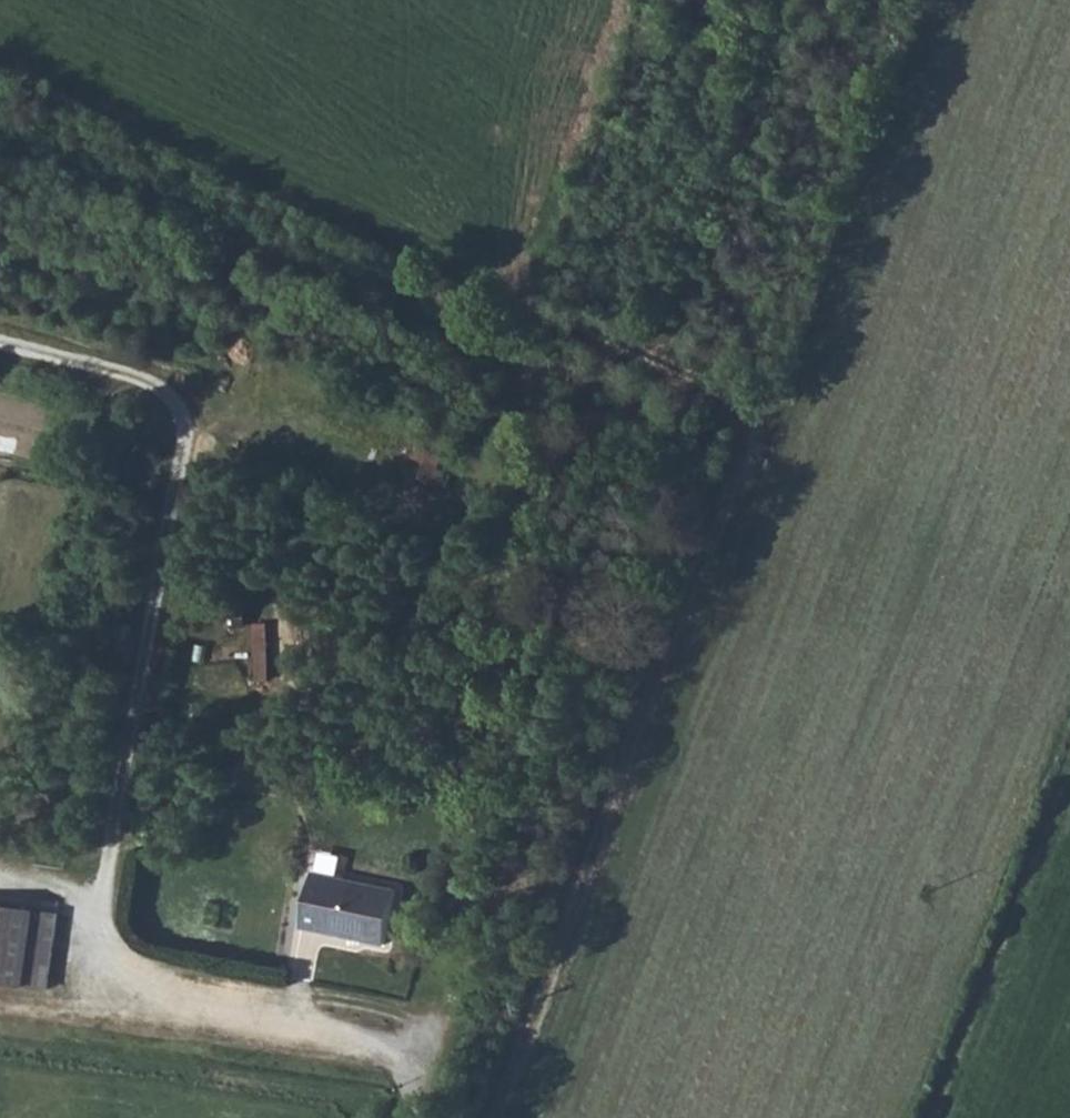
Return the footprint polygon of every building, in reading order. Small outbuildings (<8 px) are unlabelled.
[(384,463),(437,489),(432,498),(454,509),(472,470),(398,434),(384,463)] [(282,926),(367,945),(378,891),(296,873),(282,926)] [(5,988),(16,914),(0,912),(0,987),(5,988)] [(16,914),(5,988),(27,991),(37,917),(16,914)]
